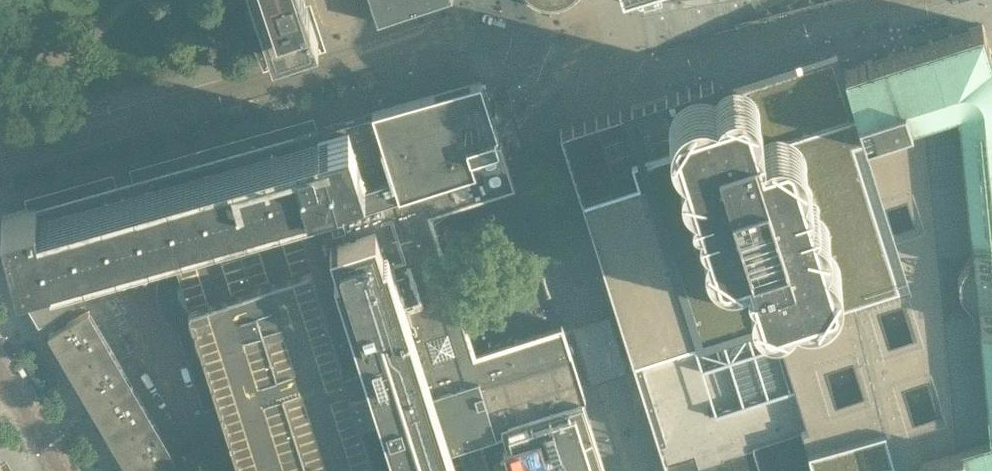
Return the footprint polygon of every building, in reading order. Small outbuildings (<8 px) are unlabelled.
[(260,18),(256,19),(254,20),(269,54),(317,38),(306,0),(254,0),(260,18)] [(376,23),(444,0),(369,0),(376,23)] [(636,0),(550,0),(553,14),(639,48),(647,46),(637,4),(636,0)] [(829,0),(825,0),(806,5),(814,33),(836,26),(829,0)] [(859,30),(850,0),(829,0),(836,26),(846,57),(865,51),(859,30)] [(940,0),(870,0),(876,24),(859,30),(865,51),(946,23),(940,0)] [(990,0),(940,0),(946,23),(983,11),(987,22),(991,20),(991,5),(990,0)] [(814,33),(806,5),(783,11),(792,40),(814,33)] [(991,52),(982,23),(846,66),(843,67),(843,68),(862,127),(856,129),(900,267),(870,277),(903,400),(917,448),(923,470),(991,470),(991,52)] [(843,68),(843,67),(846,66),(841,49),(811,58),(785,66),(783,60),(728,77),(726,70),(657,94),(659,100),(643,105),(632,108),(647,153),(632,158),(638,179),(640,183),(650,215),(660,249),(671,282),(682,317),(696,361),(724,450),(803,428),(815,470),(923,470),(917,448),(903,400),(870,277),(900,267),(856,129),(862,127),(843,68)] [(428,211),(515,186),(499,136),(497,130),(480,78),(372,109),(372,112),(314,128),(330,183),(321,186),(323,192),(315,194),(320,210),(337,264),(334,265),(353,323),(454,290),(428,211)] [(647,153),(632,108),(563,131),(583,197),(638,179),(632,158),(647,153)] [(295,134),(36,206),(36,205),(1,215),(18,274),(23,273),(24,274),(68,260),(70,266),(116,251),(120,266),(172,252),(217,238),(320,210),(315,194),(323,192),(321,186),(330,183),(314,128),(308,130),(311,140),(298,144),(295,134)] [(638,179),(583,197),(595,232),(650,215),(640,183),(638,179)] [(353,323),(334,265),(337,264),(320,210),(217,238),(172,252),(242,470),(388,470),(387,468),(398,464),(397,462),(388,435),(370,378),(353,323)] [(650,215),(595,232),(606,266),(660,249),(650,215)] [(660,249),(606,266),(608,276),(612,279),(614,286),(613,291),(617,300),(626,298),(671,282),(660,249)] [(82,271),(24,286),(23,286),(22,286),(22,287),(22,288),(23,288),(42,321),(43,323),(94,292),(82,271)] [(682,317),(671,282),(626,298),(637,332),(682,317)] [(431,359),(424,334),(464,321),(454,290),(353,323),(370,378),(431,359)] [(88,310),(49,333),(70,370),(110,347),(88,310)] [(696,361),(682,317),(637,332),(650,376),(696,361)] [(650,376),(637,332),(620,337),(611,340),(610,337),(609,335),(608,333),(607,330),(606,327),(605,325),(603,323),(602,321),(601,318),(586,323),(586,326),(586,329),(587,331),(587,334),(588,337),(588,339),(589,341),(589,344),(590,347),(587,347),(579,350),(568,353),(582,397),(593,394),(605,390),(607,394),(609,397),(610,399),(613,403),(617,404),(622,403),(625,399),(625,392),(624,384),(634,381),(641,379),(650,376)] [(582,397),(568,353),(563,323),(474,352),(471,345),(431,359),(370,378),(388,435),(478,406),(477,401),(492,396),(500,424),(582,397)] [(91,406),(131,383),(110,347),(70,370),(91,406)] [(803,428),(724,450),(696,361),(650,376),(673,448),(664,451),(671,470),(815,470),(803,428)] [(112,442),(152,419),(131,383),(91,406),(112,442)] [(493,454),(493,455),(493,456),(498,470),(606,470),(605,470),(582,397),(500,424),(506,441),(503,442),(502,442),(502,443),(504,449),(495,452),(494,453),(493,453),(493,454)] [(478,406),(388,435),(397,462),(446,446),(447,450),(450,449),(488,437),(478,406)] [(112,442),(129,470),(146,470),(173,455),(152,419),(112,442)] [(397,462),(398,464),(400,470),(453,470),(447,450),(446,446),(397,462)] [(173,455),(146,470),(183,470),(173,455)]
